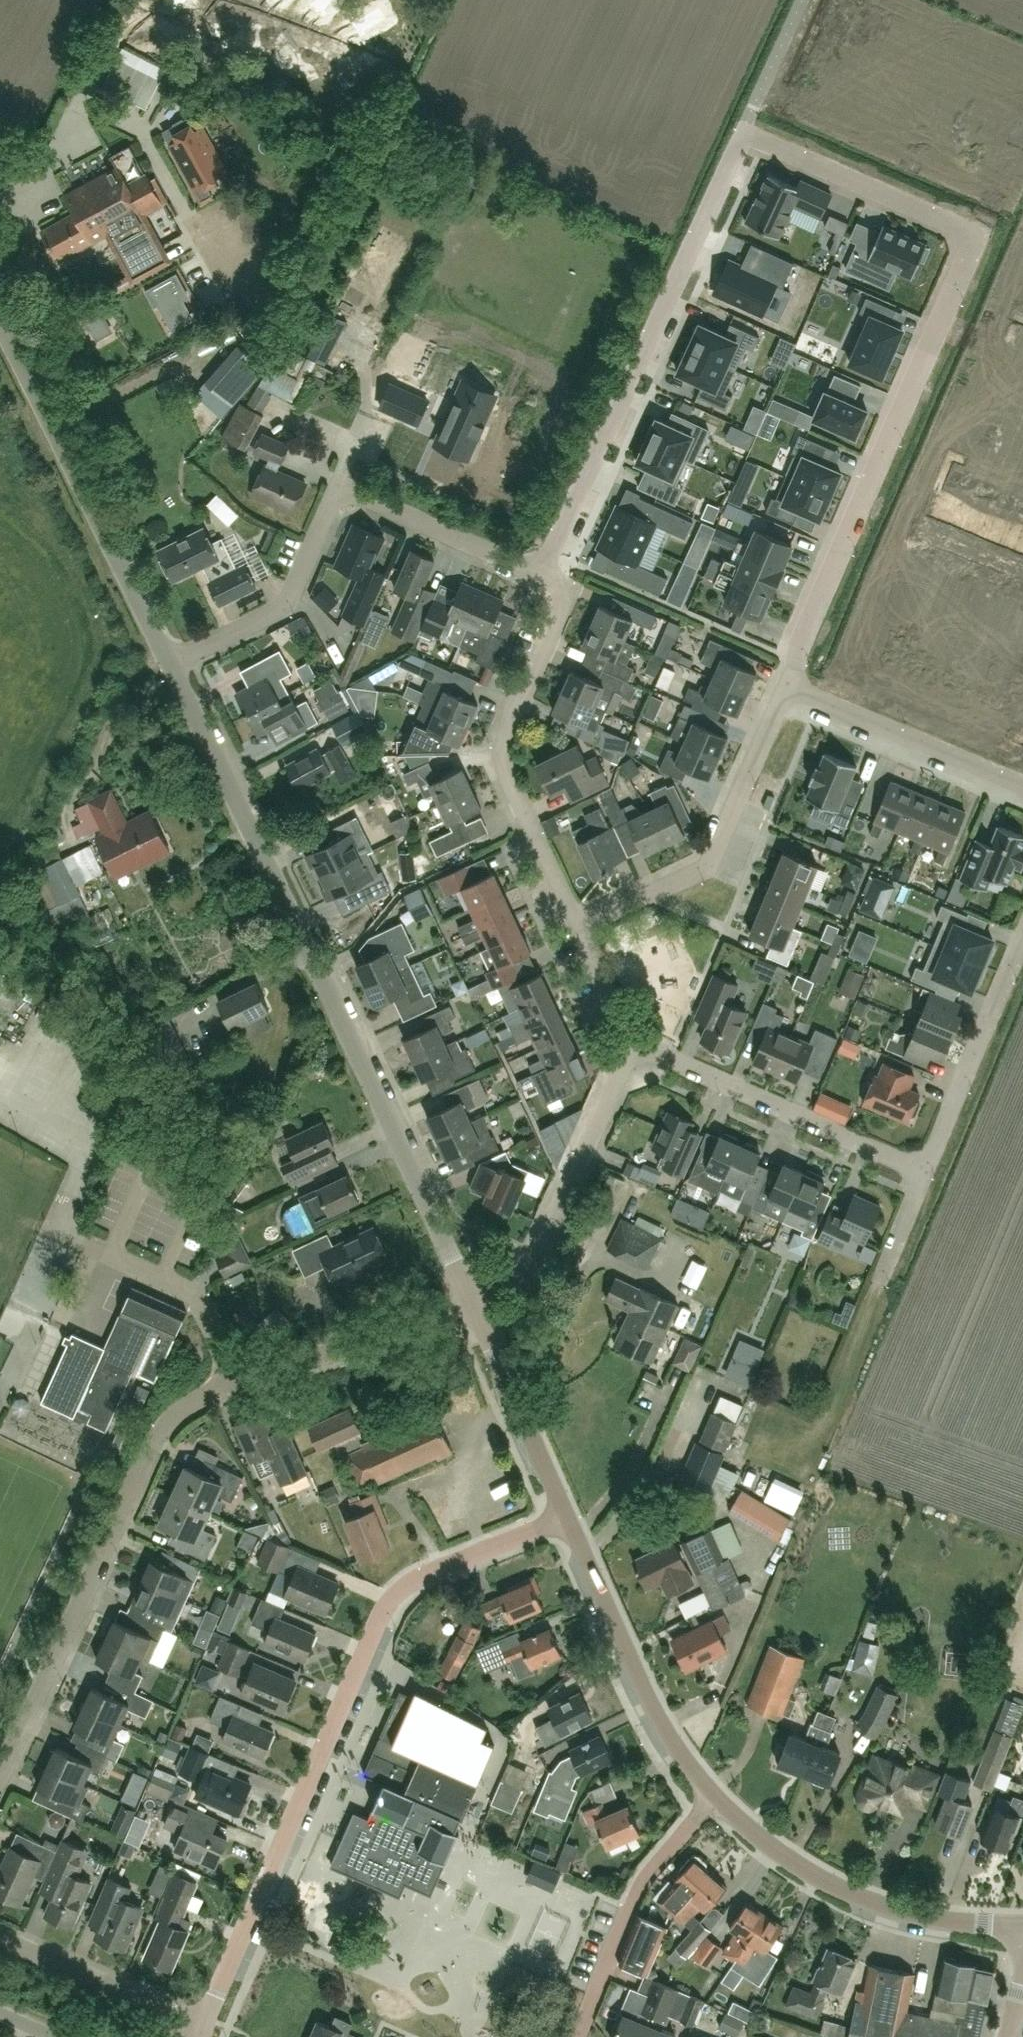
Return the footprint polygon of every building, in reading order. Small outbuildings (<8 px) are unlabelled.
[(118,59),(103,87),(146,109),(161,80),(118,59)] [(212,196),(207,187),(218,181),(216,177),(226,171),(203,128),(196,132),(192,126),(176,135),(179,141),(171,146),(194,189),(202,202),(212,196)] [(75,214),(41,232),(57,261),(91,243),(92,244),(107,236),(113,233),(131,267),(163,250),(145,216),(163,206),(145,171),(144,171),(131,146),(111,157),(116,168),(65,195),(75,214)] [(13,168),(19,154),(9,151),(4,164),(13,168)] [(754,203),(745,223),(779,239),(787,219),(815,232),(821,218),(832,196),(800,181),(797,189),(769,176),(756,204),(754,203)] [(166,248),(181,239),(171,221),(156,230),(166,248)] [(927,245),(883,226),(873,249),(858,243),(846,270),(862,277),(870,259),(912,278),(920,260),(924,262),(929,249),(926,247),(927,245)] [(374,232),(338,304),(366,318),(402,246),(374,232)] [(729,262),(715,293),(762,314),(776,285),(783,288),(794,263),(763,249),(752,272),(729,262)] [(191,314),(181,295),(189,290),(178,271),(152,285),(156,292),(158,290),(176,322),(191,314)] [(850,364),(882,378),(903,330),(890,324),(896,310),(867,297),(860,313),(871,317),(850,364)] [(111,332),(100,313),(102,312),(99,305),(85,314),(99,339),(111,332)] [(326,364),(347,322),(329,313),(308,355),(326,364)] [(268,331),(257,317),(241,328),(256,349),(266,341),(262,336),(268,331)] [(691,344),(689,349),(736,371),(746,348),(753,351),(759,338),(730,324),(725,336),(700,325),(697,330),(694,328),(687,342),(691,344)] [(207,382),(232,404),(264,367),(239,346),(207,382)] [(725,394),(736,371),(689,349),(686,354),(682,352),(676,366),(680,368),(677,373),(702,385),(697,397),(726,410),(732,397),(725,394)] [(814,419),(856,438),(868,411),(851,404),(853,398),(855,399),(861,386),(835,375),(827,393),(825,392),(814,419)] [(998,392),(995,400),(1006,404),(1009,397),(998,392)] [(472,399),(458,393),(435,444),(468,459),(478,437),(480,438),(486,426),(483,425),(491,408),(477,401),(478,400),(473,397),(472,399)] [(413,394),(403,418),(418,424),(428,401),(413,394)] [(241,403),(223,438),(229,441),(246,450),(264,416),(262,415),(247,407),(241,403)] [(657,419),(647,441),(688,459),(694,462),(709,430),(673,413),(668,424),(657,419)] [(276,470),(288,445),(261,434),(254,451),(269,458),(252,495),(292,513),(305,483),(276,470)] [(786,477),(830,496),(832,493),(836,494),(842,480),(839,478),(841,473),(820,464),(827,447),(800,435),(792,453),(796,454),(786,477)] [(647,441),(637,462),(650,468),(647,476),(645,475),(639,487),(658,496),(665,480),(676,485),(688,459),(647,441)] [(820,520),(830,496),(786,477),(776,499),(772,498),(766,512),(793,524),(799,511),(820,520)] [(617,505),(607,526),(647,545),(657,525),(686,538),(693,522),(639,497),(632,512),(617,505)] [(705,523),(695,545),(706,550),(716,528),(705,523)] [(364,623),(369,611),(385,575),(370,568),(383,538),(354,525),(336,565),(360,576),(343,614),(364,623)] [(638,565),(647,545),(607,526),(598,547),(612,554),(605,569),(660,594),(667,578),(638,565)] [(220,604),(255,587),(244,565),(236,568),(222,538),(207,545),(200,529),(162,547),(177,578),(203,565),(210,580),(208,581),(220,604)] [(793,545),(758,530),(751,545),(740,540),(736,549),(747,555),(784,571),(784,569),(783,568),(793,545)] [(270,531),(261,551),(270,555),(279,535),(270,531)] [(414,640),(424,618),(435,592),(422,587),(434,560),(412,550),(395,590),(408,596),(402,608),(393,631),(414,640)] [(747,555),(742,565),(726,558),(724,562),(713,557),(709,565),(773,594),(779,581),(784,571),(747,555)] [(732,628),(742,632),(750,612),(761,617),(772,594),(773,595),(773,594),(709,565),(705,574),(720,581),(718,585),(734,592),(729,603),(741,608),(732,628)] [(679,578),(669,601),(682,607),(692,584),(679,578)] [(459,646),(462,640),(467,628),(466,627),(483,591),(462,582),(448,613),(431,605),(418,635),(432,641),(434,637),(439,639),(442,632),(448,635),(447,636),(450,642),(459,646)] [(507,639),(489,631),(503,600),(483,591),(466,627),(467,628),(462,640),(481,648),(475,661),(494,669),(507,639)] [(601,605),(592,625),(624,640),(633,620),(652,628),(657,616),(631,605),(626,617),(601,605)] [(298,638),(319,630),(315,619),(294,627),(298,638)] [(635,645),(624,640),(592,625),(583,646),(608,657),(602,669),(629,681),(634,669),(626,665),(635,645)] [(672,656),(681,642),(671,636),(663,650),(672,656)] [(717,668),(713,677),(747,693),(757,672),(728,660),(734,648),(711,638),(700,660),(717,668)] [(246,714),(288,691),(281,678),(292,672),(280,649),(255,663),(263,678),(236,693),(246,711),(245,712),(246,714)] [(430,677),(419,703),(424,705),(423,706),(468,726),(478,703),(469,699),(445,689),(453,671),(428,660),(427,661),(422,673),(430,677)] [(674,689),(679,669),(668,667),(664,687),(674,689)] [(572,671),(563,691),(606,711),(615,691),(631,698),(637,685),(629,681),(602,669),(597,682),(572,671)] [(375,690),(371,674),(355,684),(356,688),(375,690)] [(738,713),(747,693),(713,677),(709,687),(701,684),(699,690),(689,686),(684,698),(694,702),(697,695),(738,713)] [(329,718),(349,707),(339,689),(330,694),(328,691),(317,697),(329,718)] [(296,705),(288,691),(246,714),(247,717),(248,716),(258,734),(269,729),(277,743),(318,721),(306,699),(296,705)] [(598,730),(606,711),(563,691),(554,711),(580,722),(575,733),(597,743),(602,732),(598,730)] [(671,735),(685,741),(719,756),(728,736),(706,726),(711,715),(685,703),(671,735)] [(398,740),(398,754),(406,754),(408,757),(429,756),(429,754),(447,753),(454,741),(460,744),(468,726),(423,706),(415,724),(412,722),(404,740),(398,740)] [(332,723),(342,744),(369,729),(359,709),(332,723)] [(710,777),(719,756),(685,741),(680,752),(669,747),(660,768),(683,779),(688,767),(710,777)] [(335,770),(348,763),(339,745),(322,754),(318,748),(287,765),(299,788),(334,769),(335,770)] [(583,794),(609,781),(597,756),(586,762),(578,745),(537,764),(551,793),(576,781),(583,794)] [(807,798),(837,810),(832,821),(846,827),(858,800),(845,794),(857,766),(825,753),(819,768),(816,767),(810,782),(813,783),(807,798)] [(434,792),(439,802),(471,788),(463,768),(437,780),(429,761),(429,756),(408,757),(413,768),(403,772),(408,784),(418,780),(425,796),(434,792)] [(899,832),(916,791),(892,781),(875,822),(870,833),(879,837),(883,826),(899,832)] [(651,791),(657,805),(649,809),(665,843),(685,834),(674,810),(685,805),(675,783),(668,786),(667,783),(651,791)] [(481,808),(471,788),(439,802),(448,823),(481,808)] [(96,837),(116,876),(169,850),(150,810),(126,822),(110,790),(89,800),(90,803),(101,826),(105,833),(96,837)] [(916,791),(899,832),(916,839),(911,850),(920,854),(924,843),(941,801),(916,791)] [(941,801),(924,843),(940,849),(935,860),(944,864),(948,853),(965,812),(941,801)] [(644,853),(665,843),(649,809),(641,813),(638,808),(632,802),(620,808),(609,813),(613,822),(620,838),(635,832),(643,850),(644,853)] [(101,826),(90,803),(77,809),(88,833),(101,826)] [(584,814),(589,823),(573,830),(579,842),(595,876),(616,866),(613,862),(624,857),(600,807),(584,814)] [(313,852),(307,855),(313,867),(317,864),(322,874),(358,856),(368,852),(371,850),(355,817),(329,831),(334,842),(313,852)] [(436,855),(466,841),(460,826),(429,840),(436,855)] [(991,877),(1006,883),(1014,866),(1022,870),(1022,868),(1022,846),(1022,843),(1022,836),(999,826),(991,845),(977,839),(969,857),(961,879),(986,890),(991,877)] [(358,856),(322,874),(328,886),(323,888),(329,899),(334,897),(356,886),(362,897),(365,903),(391,890),(382,871),(378,873),(368,852),(358,856)] [(400,854),(404,880),(416,879),(413,852),(400,854)] [(775,873),(809,887),(818,866),(784,852),(775,873)] [(58,904),(80,894),(62,858),(40,868),(58,904)] [(471,907),(503,892),(493,872),(474,881),(466,865),(439,878),(447,894),(461,887),(471,907)] [(860,889),(869,875),(860,870),(852,884),(860,889)] [(767,893),(801,907),(809,887),(775,873),(767,893)] [(433,913),(427,901),(421,887),(404,895),(416,920),(433,913)] [(844,901),(851,904),(856,893),(848,890),(844,901)] [(503,892),(471,907),(476,918),(458,926),(462,936),(512,912),(503,892)] [(759,913),(793,927),(801,907),(767,893),(759,913)] [(882,917),(888,902),(868,893),(862,909),(882,917)] [(58,932),(77,922),(74,917),(87,911),(80,895),(47,910),(58,932)] [(851,904),(844,901),(839,912),(847,915),(851,904)] [(944,920),(934,945),(986,966),(993,948),(990,947),(993,939),(963,927),(968,916),(942,905),(937,917),(944,920)] [(489,946),(521,931),(512,912),(462,936),(466,944),(484,935),(489,946)] [(800,930),(793,927),(759,913),(750,934),(754,935),(773,943),(768,955),(787,962),(800,930)] [(356,965),(365,985),(409,965),(404,954),(415,949),(402,922),(373,935),(381,953),(356,965)] [(481,950),(490,969),(486,971),(494,988),(518,977),(511,961),(531,951),(521,931),(489,946),(481,950)] [(833,943),(840,946),(845,935),(837,932),(833,943)] [(840,946),(833,943),(828,954),(836,958),(840,946)] [(937,989),(942,978),(971,991),(975,983),(978,984),(986,966),(934,945),(924,969),(917,966),(911,979),(937,989)] [(409,965),(365,985),(374,1005),(406,991),(410,1001),(404,1004),(410,1017),(436,1005),(430,992),(423,995),(409,965)] [(514,996),(519,1007),(550,992),(541,972),(509,987),(510,988),(496,994),(500,1003),(514,996)] [(729,1051),(746,1011),(729,1004),(738,984),(714,974),(696,1016),(709,1022),(701,1039),(729,1051)] [(796,990),(813,996),(818,981),(802,975),(796,990)] [(256,981),(219,1000),(232,1027),(269,1008),(256,981)] [(951,1037),(960,1015),(956,1013),(960,1002),(923,987),(914,1008),(923,1011),(918,1023),(951,1037)] [(514,1033),(528,1026),(559,1012),(550,992),(519,1007),(524,1018),(510,1025),(514,1033)] [(775,1071),(791,1035),(778,1029),(784,1015),(776,1011),(777,1007),(764,1001),(752,1027),(766,1033),(753,1062),(775,1071)] [(404,1039),(413,1059),(447,1044),(441,1033),(452,1028),(447,1019),(455,1016),(450,1005),(424,1017),(429,1027),(404,1039)] [(531,1034),(537,1046),(568,1031),(559,1012),(528,1026),(514,1033),(517,1041),(531,1034)] [(942,1058),(951,1037),(918,1023),(914,1032),(911,1031),(900,1033),(897,1039),(890,1036),(885,1047),(927,1064),(931,1053),(942,1058)] [(161,1069),(187,1056),(171,1024),(145,1037),(161,1069)] [(808,1056),(825,1063),(837,1037),(816,1027),(809,1042),(791,1035),(775,1071),(797,1081),(808,1056)] [(537,1046),(542,1058),(528,1064),(532,1072),(577,1051),(568,1031),(537,1046)] [(457,1040),(447,1044),(413,1059),(422,1080),(448,1068),(453,1079),(475,1068),(466,1049),(462,1050),(457,1040)] [(587,1071),(577,1051),(532,1072),(545,1101),(571,1089),(567,1080),(587,1071)] [(858,1084),(868,1062),(844,1051),(833,1073),(858,1084)] [(914,1074),(884,1062),(879,1076),(875,1074),(863,1102),(908,1121),(910,1115),(915,1114),(920,1102),(917,1099),(919,1093),(908,1088),(914,1074)] [(436,1137),(471,1121),(466,1109),(476,1104),(472,1096),(474,1095),(469,1082),(443,1094),(449,1106),(427,1116),(436,1137)] [(668,1112),(653,1147),(668,1154),(663,1166),(683,1174),(701,1134),(690,1129),(692,1122),(668,1112)] [(491,1137),(488,1129),(486,1115),(487,1115),(486,1114),(471,1121),(436,1137),(446,1157),(468,1147),(473,1159),(499,1148),(493,1136),(491,1137)] [(334,1144),(323,1120),(287,1137),(294,1151),(281,1157),(292,1182),(338,1160),(331,1145),(334,1144)] [(720,1189),(726,1176),(740,1143),(737,1142),(738,1140),(737,1137),(726,1132),(723,1133),(722,1136),(720,1134),(712,1153),(702,1148),(690,1175),(720,1189)] [(744,1145),(740,1143),(726,1176),(736,1180),(732,1189),(734,1195),(753,1203),(763,1179),(751,1174),(761,1152),(758,1151),(759,1149),(759,1147),(747,1142),(745,1143),(744,1145)] [(486,1200),(511,1211),(529,1170),(513,1163),(506,1150),(481,1162),(482,1163),(471,1187),(488,1195),(486,1200)] [(753,1203),(751,1206),(772,1215),(778,1202),(789,1206),(804,1172),(784,1163),(774,1184),(763,1179),(753,1203)] [(825,1209),(814,1204),(825,1181),(804,1172),(789,1206),(784,1217),(804,1226),(801,1233),(812,1238),(825,1209)] [(360,1199),(348,1175),(301,1197),(314,1225),(348,1209),(346,1205),(360,1199)] [(828,1217),(818,1240),(832,1246),(833,1242),(843,1247),(848,1235),(864,1242),(880,1205),(855,1194),(842,1223),(828,1217)] [(648,1268),(663,1237),(623,1217),(608,1248),(648,1268)] [(362,1269),(387,1257),(374,1229),(334,1248),(327,1235),(295,1250),(306,1274),(328,1264),(336,1281),(343,1278),(346,1284),(352,1286),(363,1281),(365,1275),(362,1269)] [(250,1262),(236,1233),(222,1240),(228,1253),(217,1258),(225,1274),(250,1262)] [(629,1310),(667,1328),(678,1305),(640,1287),(640,1288),(616,1277),(606,1299),(629,1310)] [(160,1325),(137,1374),(153,1381),(186,1311),(131,1286),(119,1313),(118,1313),(102,1346),(70,1415),(103,1430),(150,1328),(147,1326),(150,1320),(160,1325)] [(652,1361),(667,1328),(629,1310),(614,1343),(652,1361)] [(102,1346),(71,1331),(69,1335),(64,1333),(61,1339),(66,1342),(38,1400),(70,1415),(102,1346)] [(682,1386),(690,1368),(698,1371),(709,1346),(689,1337),(670,1381),(682,1386)] [(736,1350),(725,1374),(750,1385),(760,1360),(736,1350)] [(660,1405),(665,1382),(648,1378),(643,1401),(660,1405)] [(420,1416),(364,1442),(358,1430),(360,1429),(350,1406),(310,1425),(320,1447),(336,1440),(344,1456),(347,1454),(361,1483),(378,1475),(380,1479),(437,1453),(438,1456),(453,1450),(433,1406),(418,1413),(420,1416)] [(282,1482),(307,1472),(291,1435),(278,1441),(264,1409),(236,1421),(252,1457),(261,1477),(277,1470),(282,1482)] [(713,1412),(701,1440),(725,1450),(737,1423),(713,1412)] [(706,1493),(723,1454),(697,1443),(681,1482),(706,1493)] [(185,1465),(172,1494),(208,1511),(216,1493),(231,1499),(242,1476),(213,1462),(207,1475),(185,1465)] [(711,1494),(728,1502),(743,1473),(726,1465),(711,1494)] [(768,1501),(800,1514),(809,1491),(778,1478),(768,1501)] [(734,1511),(785,1542),(798,1521),(747,1489),(734,1511)] [(361,1556),(390,1546),(382,1526),(387,1524),(375,1491),(352,1500),(357,1514),(347,1518),(361,1556)] [(204,1557),(215,1533),(201,1526),(208,1511),(172,1494),(159,1521),(181,1531),(175,1544),(204,1557)] [(724,1559),(711,1528),(682,1542),(697,1574),(713,1608),(740,1596),(731,1574),(735,1572),(728,1557),(724,1559)] [(286,1544),(281,1541),(267,1536),(256,1562),(279,1572),(290,1546),(286,1544)] [(667,1593),(693,1581),(674,1540),(634,1558),(647,1586),(661,1579),(667,1593)] [(193,1587),(202,1567),(193,1564),(188,1575),(151,1558),(142,1578),(187,1599),(193,1587)] [(327,1612),(339,1583),(315,1573),(316,1571),(299,1563),(286,1594),(327,1612)] [(543,1605),(538,1591),(542,1590),(536,1575),(511,1585),(512,1589),(502,1593),(502,1594),(485,1600),(490,1614),(508,1607),(512,1618),(543,1605)] [(162,1612),(156,1623),(165,1627),(173,1631),(187,1599),(142,1578),(132,1598),(162,1612)] [(241,1607),(247,1592),(236,1587),(230,1602),(241,1607)] [(217,1595),(210,1610),(220,1614),(226,1599),(217,1595)] [(315,1632),(277,1616),(281,1605),(262,1597),(252,1621),(270,1629),(265,1642),(304,1658),(315,1632)] [(150,1659),(157,1644),(165,1627),(156,1623),(141,1616),(136,1628),(115,1618),(106,1638),(143,1656),(150,1659)] [(687,1669),(726,1650),(712,1619),(672,1638),(687,1669)] [(464,1659),(465,1660),(481,1630),(466,1621),(450,1651),(451,1652),(441,1671),(453,1678),(464,1659)] [(533,1665),(562,1652),(551,1626),(521,1640),(522,1642),(504,1650),(508,1660),(513,1658),(521,1677),(535,1670),(533,1665)] [(135,1689),(136,1690),(144,1674),(136,1670),(143,1656),(106,1638),(97,1658),(129,1673),(123,1684),(122,1684),(122,1685),(134,1690),(135,1689)] [(251,1649),(228,1639),(216,1666),(238,1677),(251,1649)] [(877,1671),(885,1646),(867,1640),(859,1666),(877,1671)] [(788,1714),(794,1700),(787,1698),(803,1657),(770,1644),(746,1703),(780,1717),(782,1712),(788,1714)] [(283,1710),(296,1678),(255,1662),(242,1693),(283,1710)] [(84,1705),(120,1722),(127,1707),(145,1715),(153,1698),(136,1690),(135,1689),(134,1690),(129,1702),(93,1685),(84,1705)] [(883,1724),(897,1695),(879,1686),(865,1715),(857,1726),(874,1737),(883,1724)] [(364,1772),(364,1773),(384,1782),(379,1794),(458,1827),(462,1816),(463,1817),(464,1816),(463,1816),(494,1745),(482,1739),(488,1727),(416,1692),(414,1697),(400,1691),(400,1692),(365,1772),(364,1772)] [(554,1716),(536,1726),(545,1744),(576,1729),(574,1725),(592,1716),(580,1693),(550,1707),(554,1716)] [(264,1756),(274,1730),(235,1714),(240,1703),(221,1695),(211,1719),(230,1726),(224,1740),(264,1756)] [(1005,1704),(996,1728),(1012,1734),(1021,1710),(1005,1704)] [(120,1722),(84,1705),(75,1725),(98,1736),(93,1748),(98,1750),(106,1754),(105,1755),(116,1760),(125,1742),(113,1737),(120,1722)] [(803,1773),(826,1713),(818,1710),(813,1723),(811,1723),(805,1739),(789,1733),(784,1746),(782,1745),(779,1747),(774,1759),(776,1761),(778,1762),(778,1763),(803,1773)] [(835,1716),(826,1713),(803,1773),(814,1777),(813,1778),(814,1780),(823,1784),(825,1783),(826,1781),(828,1782),(839,1752),(826,1747),(831,1732),(829,1731),(835,1716)] [(972,1783),(991,1788),(1013,1735),(994,1727),(972,1783)] [(568,1760),(570,1763),(566,1765),(560,1779),(548,1774),(534,1809),(547,1814),(549,1807),(567,1814),(577,1790),(571,1788),(576,1776),(582,1773),(612,1758),(600,1735),(570,1750),(574,1757),(568,1760)] [(46,1759),(49,1762),(48,1765),(84,1782),(91,1767),(98,1770),(105,1755),(106,1754),(98,1750),(93,1762),(57,1745),(56,1748),(51,1748),(46,1759)] [(197,1794),(239,1812),(251,1783),(206,1763),(210,1753),(191,1745),(180,1771),(202,1780),(197,1794)] [(926,1807),(939,1775),(914,1765),(912,1770),(875,1755),(859,1794),(858,1799),(860,1803),(863,1806),(867,1808),(871,1808),(875,1806),(878,1802),(903,1812),(908,1799),(926,1807)] [(84,1782),(48,1765),(47,1767),(42,1767),(37,1778),(40,1782),(38,1785),(54,1792),(49,1804),(82,1820),(90,1804),(82,1800),(90,1784),(84,1782)] [(145,1792),(168,1802),(176,1782),(174,1780),(175,1778),(154,1770),(145,1792)] [(960,1834),(972,1803),(962,1799),(970,1780),(945,1770),(938,1790),(948,1794),(936,1824),(960,1834)] [(501,1779),(492,1802),(514,1811),(523,1788),(501,1779)] [(354,1811),(331,1864),(402,1895),(407,1882),(433,1894),(460,1830),(457,1829),(458,1827),(379,1794),(369,1817),(354,1811)] [(996,1845),(1006,1849),(1013,1830),(1016,1831),(1021,1817),(1022,1812),(1022,1800),(1014,1796),(1008,1811),(994,1806),(981,1839),(985,1841),(984,1844),(994,1848),(996,1845)] [(215,1864),(227,1837),(199,1824),(205,1812),(177,1799),(165,1823),(182,1831),(175,1847),(215,1864)] [(607,1846),(641,1831),(629,1805),(607,1814),(602,1802),(584,1810),(589,1823),(596,1820),(607,1846)] [(63,1838),(48,1872),(41,1890),(54,1895),(46,1914),(73,1926),(92,1882),(73,1874),(84,1848),(63,1838)] [(22,1905),(35,1876),(43,1880),(60,1845),(47,1839),(44,1845),(33,1840),(27,1854),(11,1847),(0,1870),(0,1899),(5,1897),(22,1905)] [(682,1871),(674,1881),(675,1882),(659,1900),(674,1913),(674,1912),(711,1872),(705,1866),(707,1863),(696,1853),(692,1854),(679,1868),(682,1871)] [(177,1925),(195,1882),(174,1872),(164,1896),(167,1897),(158,1917),(162,1919),(145,1957),(170,1968),(187,1930),(177,1925)] [(674,1912),(674,1913),(692,1929),(676,1946),(686,1955),(711,1929),(694,1914),(701,1905),(707,1909),(727,1886),(711,1872),(674,1912)] [(107,1877),(96,1903),(89,1922),(99,1926),(96,1936),(125,1948),(141,1909),(123,1901),(130,1887),(107,1877)] [(722,1951),(735,1959),(765,1913),(746,1901),(730,1928),(735,1931),(722,1951)] [(765,1913),(735,1959),(732,1964),(759,1982),(776,1955),(767,1950),(783,1924),(765,1913)] [(637,1915),(633,1925),(618,1962),(627,1966),(647,1975),(662,1938),(667,1927),(637,1915)] [(722,1947),(706,1935),(693,1953),(708,1965),(722,1947)] [(842,1991),(856,1957),(829,1946),(821,1967),(819,1966),(814,1979),(817,1980),(812,1992),(795,1985),(787,2003),(818,2016),(825,1997),(824,1996),(829,1985),(842,1991)] [(932,2016),(929,2031),(955,2036),(981,2036),(995,1969),(993,1969),(993,1967),(961,1960),(960,1961),(944,1958),(932,2016)] [(929,2031),(932,2016),(907,2011),(915,1973),(871,1964),(865,1990),(858,1989),(856,2002),(850,2036),(955,2036),(929,2031)] [(656,2008),(666,1983),(644,1974),(638,1989),(647,1993),(637,2018),(624,2013),(614,2036),(644,2036),(656,2008)] [(656,2008),(644,2036),(674,2036),(676,2034),(663,2029),(670,2014),(693,2024),(704,1998),(666,1983),(656,2008)] [(756,2011),(734,2000),(729,2011),(751,2021),(756,2011)] [(726,2012),(719,2025),(738,2034),(744,2021),(726,2012)] [(348,2032),(352,2021),(336,2014),(332,2025),(319,2019),(318,2019),(310,2036),(361,2036),(348,2032)]
